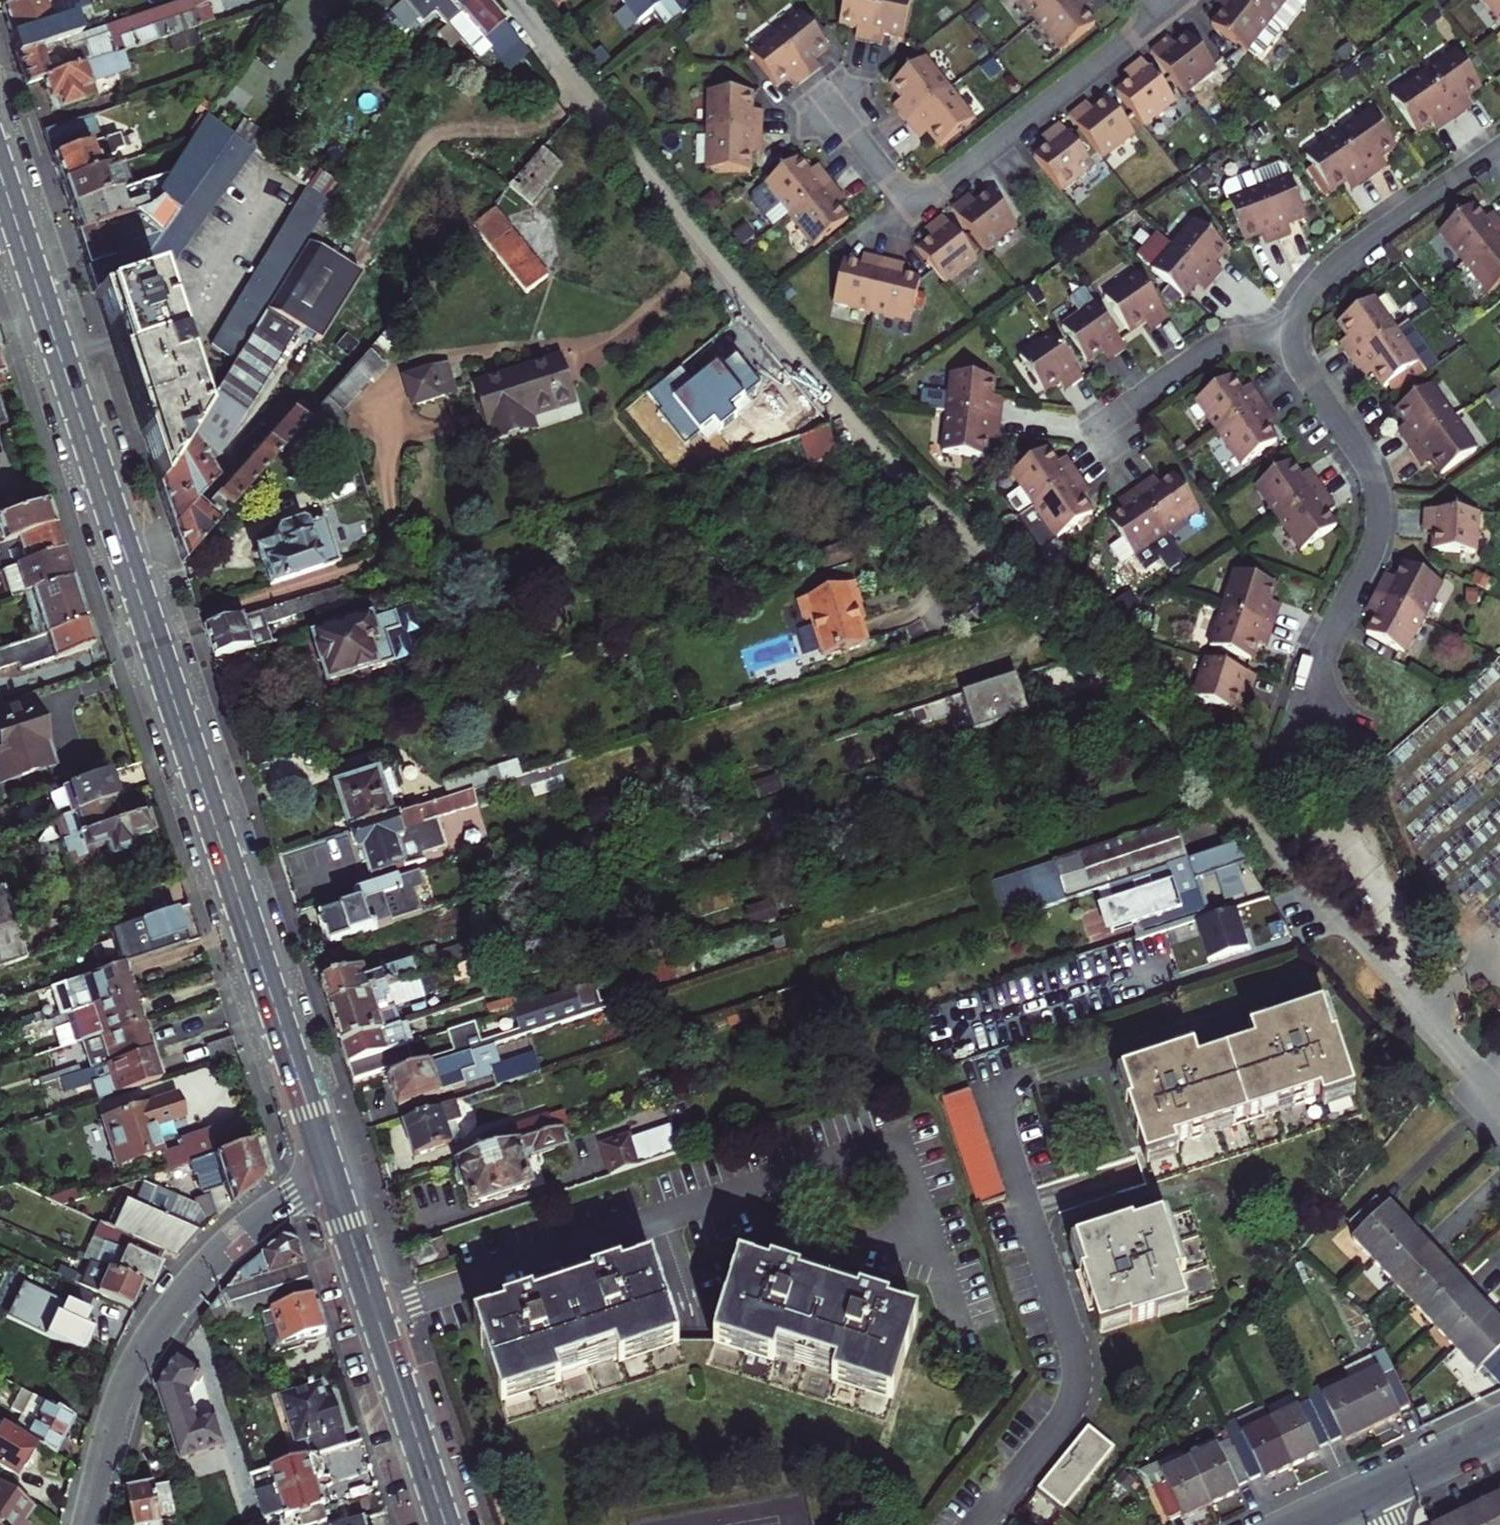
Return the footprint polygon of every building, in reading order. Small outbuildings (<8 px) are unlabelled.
[(0,8),(8,32),(15,55),(79,34),(67,0),(25,0),(0,8)] [(0,8),(25,0),(0,0),(0,8)] [(15,55),(20,69),(25,84),(40,79),(121,53),(170,37),(190,30),(213,23),(206,0),(183,0),(79,34),(15,55)] [(418,3),(420,1),(443,29),(448,25),(476,0),(415,0),(418,3)] [(443,29),(435,34),(449,50),(461,40),(477,59),(489,49),(508,72),(529,55),(502,23),(483,0),(476,0),(448,25),(443,29)] [(640,25),(652,16),(663,30),(695,5),(691,0),(621,0),(640,25)] [(877,0),(843,0),(838,27),(857,31),(854,41),(861,43),(867,44),(877,0)] [(867,44),(874,45),(880,47),(882,37),(901,41),(910,0),(877,0),(867,44)] [(1061,0),(1015,0),(1033,22),(1061,0)] [(1033,22),(1057,53),(1092,26),(1081,12),(1088,6),(1084,0),(1061,0),(1033,22)] [(1242,0),(1220,0),(1215,6),(1223,12),(1217,19),(1212,26),(1246,54),(1249,51),(1271,23),(1242,0)] [(1271,23),(1289,0),(1242,0),(1271,23)] [(1271,23),(1279,34),(1281,36),(1305,5),(1300,0),(1289,0),(1271,23)] [(1499,23),(1499,0),(1482,0),(1499,23)] [(800,13),(774,34),(808,77),(813,72),(819,68),(812,60),(828,48),(800,13)] [(1279,34),(1271,23),(1249,51),(1259,59),(1279,34)] [(196,46),(190,30),(170,37),(175,53),(196,46)] [(774,34),(748,55),(775,90),(783,84),(791,78),(797,85),(808,77),(774,34)] [(1166,38),(1149,51),(1183,94),(1215,70),(1187,34),(1173,46),(1166,38)] [(1356,52),(1349,44),(1337,53),(1344,62),(1356,52)] [(601,50),(587,60),(596,72),(610,61),(601,50)] [(1481,88),(1456,52),(1424,75),(1455,120),(1460,116),(1466,112),(1460,103),(1467,99),(1481,88)] [(127,69),(121,53),(40,79),(43,89),(46,99),(55,96),(59,107),(94,96),(90,82),(127,69)] [(902,113),(908,122),(951,88),(927,57),(892,85),(903,99),(895,105),(902,113)] [(1114,92),(1141,127),(1173,102),(1140,59),(1132,65),(1124,72),(1129,79),(1114,92)] [(1437,119),(1444,128),(1449,124),(1455,120),(1424,75),(1391,97),(1416,134),(1431,123),(1437,119)] [(951,88),(908,122),(915,130),(922,139),(929,133),(940,147),(975,120),(951,88)] [(710,131),(764,133),(764,122),(765,112),(755,111),(756,93),(712,92),(710,131)] [(1274,97),(1264,104),(1273,116),(1283,110),(1274,97)] [(1084,102),(1067,116),(1101,159),(1133,134),(1105,98),(1098,104),(1090,110),(1084,102)] [(1467,99),(1460,103),(1466,112),(1473,107),(1467,99)] [(1396,148),(1371,111),(1338,134),(1369,179),(1375,176),(1381,172),(1375,163),(1381,158),(1396,148)] [(88,116),(40,131),(44,144),(49,156),(96,141),(88,116)] [(160,199),(177,212),(231,135),(204,118),(157,192),(160,199)] [(262,134),(241,119),(231,135),(252,149),(262,134)] [(1431,123),(1437,132),(1444,128),(1437,119),(1431,123)] [(1031,156),(1059,191),(1091,166),(1058,123),(1050,130),(1041,136),(1047,144),(1031,156)] [(1265,127),(1253,136),(1259,145),(1272,137),(1265,127)] [(764,144),(764,133),(710,131),(709,171),(753,172),(753,154),(763,154),(764,144)] [(96,141),(49,156),(53,170),(57,184),(106,167),(103,160),(111,157),(113,151),(121,148),(116,134),(96,141)] [(1364,183),(1369,179),(1338,134),(1306,157),(1314,168),(1331,193),(1345,183),(1352,178),(1358,187),(1364,183)] [(252,149),(231,135),(177,212),(161,234),(153,245),(147,253),(168,268),(252,149)] [(564,167),(543,151),(511,188),(534,206),(564,167)] [(1381,172),(1387,167),(1381,158),(1375,163),(1381,172)] [(782,220),(825,187),(818,178),(812,170),(804,176),(793,162),(758,189),(760,191),(777,212),(782,220)] [(1259,188),(1289,177),(1284,163),(1253,175),(1259,188)] [(106,167),(57,184),(62,196),(66,208),(116,192),(107,167),(106,167)] [(1325,198),(1331,193),(1314,168),(1307,172),(1325,198)] [(1207,169),(1193,178),(1200,188),(1214,179),(1207,169)] [(1259,188),(1253,175),(1223,187),(1228,201),(1259,188)] [(1289,177),(1259,188),(1279,240),(1291,235),(1290,230),(1288,225),(1305,218),(1289,177)] [(1345,183),(1352,192),(1358,187),(1352,178),(1345,183)] [(1147,185),(1136,194),(1142,202),(1154,193),(1147,185)] [(208,345),(232,360),(263,308),(303,243),(328,202),(305,186),(208,345)] [(832,195),(825,187),(782,220),(806,251),(841,224),(830,210),(838,204),(832,195)] [(1273,242),(1279,240),(1259,188),(1228,201),(1245,242),(1262,235),(1266,245),(1273,242)] [(777,212),(760,191),(756,194),(755,198),(768,216),(773,215),(777,212)] [(70,220),(73,233),(133,214),(149,209),(145,197),(120,205),(116,192),(66,208),(70,220)] [(716,192),(707,199),(715,209),(723,202),(716,192)] [(967,197),(950,211),(983,254),(1015,229),(988,194),(973,205),(970,201),(967,197)] [(133,214),(73,233),(79,249),(85,266),(83,267),(91,293),(93,293),(95,292),(153,273),(146,254),(147,253),(153,245),(148,241),(142,249),(132,253),(125,233),(139,228),(138,225),(142,220),(161,234),(177,212),(160,199),(149,209),(133,214)] [(1440,233),(1464,264),(1499,236),(1499,220),(1499,219),(1490,226),(1485,219),(1480,212),(1474,205),(1440,233)] [(497,211),(474,230),(527,295),(549,277),(512,232),(513,230),(497,211)] [(1494,213),(1485,219),(1490,226),(1499,219),(1494,213)] [(913,250),(940,285),(973,260),(940,218),(932,224),(923,230),(929,237),(913,250)] [(161,234),(142,220),(138,225),(139,228),(125,233),(132,253),(142,249),(148,241),(153,245),(161,234)] [(1228,250),(1195,221),(1173,245),(1214,282),(1218,277),(1223,272),(1215,265),(1228,250)] [(737,236),(746,248),(758,239),(752,231),(743,232),(737,236)] [(1214,282),(1173,245),(1158,232),(1137,257),(1184,299),(1197,285),(1205,292),(1209,287),(1214,282)] [(1464,264),(1489,295),(1499,286),(1499,236),(1464,264)] [(303,243),(263,308),(295,327),(312,338),(355,274),(303,243)] [(874,312),(886,259),(876,257),(868,254),(865,264),(848,260),(837,303),(874,312)] [(898,262),(886,259),(874,312),(914,321),(924,279),(907,274),(910,265),(898,262)] [(153,273),(95,292),(108,331),(111,341),(115,352),(158,483),(187,434),(190,429),(199,414),(172,333),(165,312),(153,273)] [(1163,324),(1169,319),(1138,274),(1105,297),(1130,334),(1144,323),(1151,319),(1158,328),(1163,324)] [(1037,289),(1026,296),(1035,310),(1046,302),(1037,289)] [(1121,354),(1127,350),(1085,290),(1070,301),(1080,315),(1062,327),(1087,364),(1102,354),(1109,349),(1115,357),(1121,354)] [(1348,357),(1352,362),(1397,331),(1375,298),(1338,324),(1348,338),(1353,345),(1344,351),(1348,357)] [(232,360),(199,414),(190,429),(223,449),(295,327),(263,308),(232,360)] [(1144,323),(1151,332),(1158,328),(1151,319),(1144,323)] [(961,329),(955,321),(943,330),(949,338),(961,329)] [(1407,324),(1397,331),(1427,373),(1437,366),(1407,324)] [(1427,373),(1397,331),(1352,362),(1356,368),(1360,373),(1369,367),(1373,374),(1391,398),(1427,373)] [(1078,383),(1083,379),(1052,334),(1019,357),(1044,393),(1059,383),(1066,379),(1072,387),(1078,383)] [(1339,344),(1344,351),(1353,345),(1348,338),(1339,344)] [(1102,354),(1108,362),(1115,357),(1109,349),(1102,354)] [(386,367),(367,350),(325,398),(339,411),(354,394),(369,378),(372,382),(386,367)] [(492,443),(535,429),(531,417),(560,408),(553,386),(567,382),(559,358),(475,385),(483,409),(486,408),(489,418),(484,419),(492,443)] [(448,366),(406,380),(414,406),(456,392),(448,366)] [(1373,374),(1369,367),(1360,373),(1365,380),(1373,374)] [(963,368),(963,376),(983,378),(984,371),(963,368)] [(963,376),(951,374),(949,395),(922,392),(920,411),(947,414),(1001,420),(1002,413),(1003,407),(992,405),(993,397),(995,380),(983,378),(963,376)] [(1196,402),(1218,434),(1263,402),(1259,397),(1255,391),(1247,397),(1242,391),(1232,376),(1196,402)] [(1059,383),(1065,392),(1072,387),(1066,379),(1059,383)] [(574,403),(567,382),(553,386),(560,408),(574,403)] [(1255,391),(1251,385),(1242,391),(1247,397),(1255,391)] [(1406,443),(1409,449),(1454,418),(1432,385),(1396,411),(1405,425),(1410,432),(1402,438),(1406,443)] [(1497,392),(1487,400),(1495,410),(1499,407),(1499,396),(1497,392)] [(992,405),(1003,407),(1004,398),(993,397),(992,405)] [(325,398),(304,422),(283,446),(289,444),(293,454),(347,436),(339,411),(325,398)] [(1267,408),(1263,402),(1218,434),(1241,466),(1277,441),(1267,427),(1262,420),(1271,414),(1267,408)] [(287,407),(262,435),(279,450),(283,446),(304,422),(295,414),(287,407)] [(1001,420),(947,414),(942,453),(986,458),(988,441),(989,433),(999,434),(1000,427),(1001,420)] [(1267,427),(1276,421),(1271,414),(1262,420),(1267,427)] [(1477,450),(1454,418),(1409,449),(1413,455),(1417,460),(1426,454),(1431,461),(1441,476),(1477,450)] [(1397,431),(1402,438),(1410,432),(1405,425),(1397,431)] [(830,428),(802,437),(812,466),(839,457),(830,428)] [(988,441),(999,442),(999,434),(989,433),(988,441)] [(193,499),(206,484),(213,476),(187,434),(158,483),(156,485),(163,505),(170,526),(193,499)] [(249,449),(237,464),(254,479),(279,450),(262,435),(249,449)] [(1170,448),(1178,459),(1188,453),(1180,442),(1170,448)] [(1023,466),(1038,456),(1031,445),(1016,456),(1023,466)] [(1007,498),(1020,516),(1079,475),(1074,468),(1071,464),(1062,470),(1058,464),(1047,449),(1038,456),(1023,466),(1011,474),(1021,489),(1007,498)] [(1431,461),(1426,454),(1417,460),(1422,467),(1431,461)] [(1062,470),(1071,464),(1066,457),(1058,464),(1062,470)] [(1278,519),(1323,488),(1319,483),(1315,477),(1306,483),(1301,476),(1291,462),(1255,487),(1278,519)] [(225,477),(213,490),(230,505),(254,479),(237,464),(225,477)] [(974,473),(980,481),(992,473),(986,465),(974,473)] [(1315,477),(1310,470),(1301,476),(1306,483),(1315,477)] [(1079,475),(1020,516),(1018,518),(1041,552),(1057,540),(1057,539),(1078,524),(1087,518),(1092,514),(1083,500),(1078,493),(1087,487),(1083,481),(1079,475)] [(1153,491),(1147,482),(1141,486),(1136,489),(1167,535),(1200,512),(1174,476),(1160,486),(1153,491)] [(1160,486),(1154,477),(1147,482),(1153,491),(1160,486)] [(1083,500),(1091,493),(1087,487),(1078,493),(1083,500)] [(1331,499),(1323,488),(1278,519),(1301,552),(1337,527),(1332,519),(1327,512),(1322,505),(1331,499)] [(193,499),(170,526),(176,543),(182,561),(230,505),(213,490),(200,506),(193,499)] [(1169,574),(1186,562),(1167,535),(1136,490),(1130,494),(1125,498),(1131,506),(1124,511),(1110,521),(1123,540),(1110,549),(1122,565),(1134,556),(1145,572),(1161,561),(1169,574)] [(1131,506),(1125,498),(1118,502),(1124,511),(1131,506)] [(1327,512),(1335,506),(1331,499),(1322,505),(1327,512)] [(1,546),(53,528),(45,504),(0,520),(0,544),(1,546)] [(1477,554),(1479,514),(1424,510),(1424,517),(1423,524),(1434,525),(1434,533),(1432,551),(1477,554)] [(263,572),(267,584),(336,562),(322,518),(302,524),(297,518),(275,525),(272,532),(276,542),(267,545),(270,556),(259,560),(263,572)] [(1087,518),(1078,524),(1081,528),(1090,523),(1087,518)] [(1434,525),(1423,524),(1423,533),(1434,533),(1434,525)] [(4,573),(15,569),(61,554),(53,528),(1,546),(0,546),(0,574),(4,573)] [(814,557),(819,570),(857,558),(853,544),(814,557)] [(61,554),(15,569),(24,596),(69,581),(70,581),(61,554)] [(1382,582),(1375,593),(1423,619),(1442,584),(1403,564),(1399,572),(1395,579),(1391,587),(1382,582)] [(15,569),(4,573),(13,600),(23,597),(24,596),(15,569)] [(1234,572),(1222,609),(1274,626),(1276,620),(1278,613),(1268,610),(1271,602),(1276,585),(1234,572)] [(1395,579),(1385,574),(1382,582),(1391,587),(1395,579)] [(1478,575),(1473,586),(1487,592),(1492,581),(1478,575)] [(29,635),(31,641),(83,624),(69,581),(24,596),(23,597),(35,633),(29,635)] [(854,584),(798,602),(806,626),(813,623),(824,656),(865,643),(854,610),(861,608),(854,584)] [(341,587),(205,631),(210,646),(215,661),(272,642),(266,625),(345,599),(341,587)] [(1466,591),(1466,606),(1478,606),(1478,591),(1466,591)] [(1125,619),(1142,607),(1132,592),(1115,604),(1125,619)] [(1405,654),(1423,619),(1375,593),(1369,606),(1378,611),(1374,618),(1370,626),(1366,633),(1405,654)] [(1278,613),(1281,605),(1271,602),(1268,610),(1278,613)] [(1378,611),(1369,606),(1365,613),(1374,618),(1378,611)] [(402,637),(419,632),(411,608),(315,640),(320,657),(326,675),(325,678),(326,682),(333,686),(337,685),(339,681),(360,674),(364,677),(370,675),(371,670),(409,658),(402,637)] [(1260,636),(1270,639),(1274,626),(1222,609),(1210,646),(1251,660),(1254,652),(1257,644),(1260,636)] [(31,641),(0,652),(0,669),(18,663),(21,674),(91,650),(83,624),(31,641)] [(634,653),(628,635),(619,639),(624,656),(634,653)] [(1257,644),(1267,647),(1270,639),(1260,636),(1257,644)] [(1449,636),(1442,649),(1454,655),(1460,642),(1449,636)] [(1258,676),(1206,659),(1193,697),(1235,711),(1241,694),(1243,687),(1254,690),(1256,683),(1258,676)] [(1016,676),(962,694),(975,733),(1030,715),(1016,676)] [(1251,698),(1254,690),(1243,687),(1241,694),(1251,698)] [(31,699),(0,709),(0,784),(53,767),(31,699)] [(446,783),(451,799),(473,792),(495,785),(491,775),(489,768),(446,783)] [(495,785),(506,781),(503,771),(491,775),(495,785)] [(345,810),(352,831),(400,816),(394,798),(398,796),(390,772),(378,775),(338,788),(345,810)] [(106,776),(61,791),(69,815),(113,800),(131,793),(130,788),(112,793),(106,776)] [(62,817),(69,815),(61,791),(54,793),(62,817)] [(400,816),(352,831),(351,832),(355,843),(359,855),(363,853),(372,880),(426,861),(417,836),(419,836),(416,828),(424,825),(423,823),(478,805),(473,792),(451,799),(400,816)] [(121,824),(113,800),(69,815),(62,817),(55,819),(72,871),(99,863),(94,849),(110,844),(115,857),(134,851),(131,842),(147,837),(140,818),(121,824)] [(1187,861),(1175,823),(985,887),(996,923),(1109,887),(1187,861)] [(475,831),(467,834),(464,842),(471,848),(480,846),(482,838),(475,831)] [(728,831),(680,847),(684,858),(731,842),(728,831)] [(1248,864),(1236,845),(1187,861),(1109,887),(1114,902),(1097,908),(1106,936),(1132,927),(1136,942),(1195,923),(1211,918),(1199,880),(1216,874),(1236,868),(1248,864)] [(1236,868),(1216,874),(1227,907),(1247,901),(1236,868)] [(426,889),(421,873),(373,889),(377,900),(360,906),(323,918),(325,925),(321,927),(324,936),(328,935),(330,940),(331,945),(422,915),(415,893),(426,889)] [(25,959),(2,888),(0,888),(0,967),(25,959)] [(373,889),(356,895),(360,906),(377,900),(373,889)] [(174,910),(150,918),(107,932),(118,966),(123,965),(185,944),(174,910)] [(1211,918),(1195,923),(1207,961),(1248,948),(1236,910),(1211,918)] [(361,971),(321,984),(325,996),(329,1009),(387,990),(420,979),(478,960),(473,944),(380,975),(381,979),(365,984),(361,971)] [(635,974),(641,992),(677,980),(672,962),(635,974)] [(123,965),(118,966),(63,984),(73,1011),(131,992),(123,965)] [(387,990),(329,1009),(335,1028),(341,1047),(401,1027),(395,1008),(426,998),(420,979),(387,990)] [(528,1007),(514,1011),(518,1021),(521,1031),(594,1007),(588,986),(528,1007)] [(82,1040),(141,1021),(131,992),(73,1011),(82,1040)] [(524,995),(487,1008),(490,1019),(514,1011),(528,1007),(524,995)] [(1336,1037),(1332,1038),(1322,1007),(1249,1031),(1253,1044),(1198,1063),(1194,1050),(1153,1063),(1121,1074),(1131,1104),(1127,1106),(1139,1142),(1146,1161),(1177,1151),(1174,1143),(1220,1128),(1247,1119),(1278,1109),(1320,1095),(1323,1103),(1354,1093),(1336,1037)] [(80,1041),(90,1069),(150,1050),(141,1021),(82,1040),(80,1041)] [(475,1025),(449,1033),(455,1052),(482,1043),(475,1025)] [(401,1027),(341,1047),(344,1056),(347,1066),(380,1055),(407,1046),(413,1045),(407,1026),(401,1027)] [(231,1037),(206,1045),(211,1060),(236,1052),(231,1037)] [(407,1046),(380,1055),(384,1069),(407,1061),(405,1057),(410,1056),(407,1046)] [(501,1066),(494,1047),(390,1081),(394,1095),(399,1109),(441,1095),(492,1077),(496,1088),(541,1073),(535,1054),(501,1066)] [(95,1099),(159,1077),(150,1050),(90,1069),(58,1080),(59,1086),(88,1077),(95,1099)] [(1425,1095),(1431,1089),(1419,1076),(1412,1081),(1425,1095)] [(967,1091),(939,1101),(975,1208),(1002,1199),(967,1091)] [(154,1126),(182,1117),(175,1095),(102,1118),(117,1165),(162,1150),(154,1126)] [(462,1121),(456,1101),(428,1111),(429,1115),(404,1123),(409,1140),(415,1158),(452,1145),(461,1141),(456,1123),(462,1121)] [(550,1115),(480,1138),(486,1155),(555,1132),(550,1115)] [(186,1155),(189,1163),(250,1142),(242,1117),(206,1128),(207,1133),(181,1141),(186,1155)] [(486,1155),(457,1164),(459,1169),(456,1176),(459,1185),(466,1189),(469,1199),(468,1202),(469,1206),(474,1208),(479,1206),(480,1204),(524,1189),(526,1190),(531,1189),(534,1184),(532,1180),(530,1179),(522,1154),(534,1150),(542,1154),(561,1147),(566,1139),(563,1129),(555,1132),(486,1155)] [(673,1134),(633,1147),(640,1167),(679,1153),(673,1134)] [(630,1137),(601,1146),(611,1176),(640,1167),(633,1147),(632,1142),(630,1137)] [(260,1171),(250,1142),(189,1163),(191,1171),(193,1170),(199,1189),(206,1187),(216,1217),(257,1185),(261,1175),(260,1171)] [(186,1155),(175,1158),(178,1167),(189,1163),(186,1155)] [(114,1199),(102,1225),(110,1229),(164,1253),(177,1258),(199,1231),(208,1224),(196,1206),(146,1184),(135,1208),(114,1199)] [(46,1200),(62,1207),(79,1201),(75,1190),(46,1200)] [(1386,1208),(1377,1198),(1349,1223),(1358,1234),(1352,1239),(1373,1262),(1410,1227),(1399,1216),(1389,1205),(1386,1208)] [(1134,1226),(1133,1223),(1076,1242),(1086,1273),(1082,1274),(1100,1330),(1131,1320),(1132,1324),(1187,1306),(1178,1277),(1182,1275),(1173,1246),(1163,1217),(1134,1226)] [(101,1224),(84,1260),(88,1261),(90,1256),(96,1258),(110,1229),(102,1225),(101,1224)] [(1419,1237),(1410,1227),(1373,1262),(1394,1284),(1435,1246),(1429,1239),(1423,1233),(1419,1237)] [(90,1256),(88,1261),(139,1286),(147,1289),(164,1253),(110,1229),(96,1258),(90,1256)] [(238,1318),(253,1313),(296,1298),(280,1245),(270,1237),(209,1284),(183,1312),(190,1334),(238,1318)] [(442,1241),(408,1252),(412,1263),(415,1273),(449,1262),(442,1241)] [(1435,1246),(1394,1284),(1415,1306),(1452,1271),(1443,1262),(1447,1259),(1441,1252),(1435,1246)] [(82,1287),(106,1298),(128,1308),(139,1286),(88,1261),(84,1260),(81,1258),(70,1282),(82,1287)] [(677,1340),(652,1265),(622,1276),(620,1270),(590,1281),(592,1286),(534,1305),(532,1300),(502,1311),(504,1315),(473,1326),(499,1400),(529,1390),(559,1380),(557,1374),(586,1364),(615,1354),(617,1360),(647,1350),(677,1340)] [(863,1388),(893,1398),(917,1321),(887,1311),(888,1306),(858,1297),(856,1302),(798,1284),(800,1279),(770,1269),(768,1275),(737,1265),(714,1342),(744,1351),(774,1361),(776,1354),(805,1363),(835,1372),(833,1379),(863,1388)] [(1452,1271),(1415,1306),(1435,1328),(1476,1290),(1470,1283),(1464,1277),(1460,1280),(1452,1271)] [(21,1282),(5,1318),(82,1352),(90,1341),(88,1338),(92,1330),(80,1325),(87,1311),(21,1282)] [(1476,1290),(1435,1328),(1456,1350),(1493,1315),(1485,1306),(1488,1302),(1482,1296),(1476,1290)] [(253,1348),(306,1330),(296,1298),(253,1313),(261,1337),(251,1341),(253,1348)] [(1456,1350),(1477,1372),(1483,1367),(1493,1377),(1499,1370),(1499,1322),(1493,1315),(1456,1350)] [(136,1380),(141,1395),(163,1461),(186,1454),(209,1446),(198,1416),(182,1421),(172,1390),(185,1371),(156,1350),(136,1380)] [(1384,1350),(1344,1369),(1351,1383),(1379,1370),(1383,1378),(1394,1373),(1392,1368),(1384,1350)] [(1379,1370),(1351,1383),(1373,1430),(1387,1423),(1401,1416),(1399,1412),(1410,1407),(1405,1397),(1394,1373),(1383,1378),(1379,1370)] [(264,1396),(263,1400),(283,1460),(293,1456),(329,1444),(318,1408),(311,1410),(307,1399),(302,1384),(298,1385),(296,1383),(293,1383),(286,1385),(284,1387),(284,1389),(264,1396)] [(1318,1388),(1306,1393),(1310,1403),(1330,1445),(1342,1439),(1345,1443),(1359,1436),(1373,1430),(1351,1383),(1322,1397),(1318,1388)] [(21,1415),(32,1396),(20,1390),(10,1410),(21,1415)] [(76,1419),(32,1396),(21,1415),(13,1431),(35,1444),(55,1455),(76,1419)] [(307,1399),(311,1410),(318,1408),(314,1397),(307,1399)] [(1298,1409),(1270,1422),(1292,1468),(1306,1461),(1320,1455),(1318,1450),(1330,1445),(1310,1403),(1298,1409)] [(1264,1409),(1223,1428),(1230,1441),(1242,1435),(1270,1422),(1264,1409)] [(1242,1435),(1230,1441),(1250,1483),(1262,1477),(1264,1482),(1278,1475),(1292,1468),(1270,1422),(1242,1435)] [(35,1444),(13,1431),(0,1424),(0,1469),(15,1478),(35,1444)] [(1089,1428),(1039,1490),(1063,1510),(1114,1448),(1089,1428)] [(1218,1447),(1189,1460),(1211,1506),(1225,1499),(1239,1493),(1237,1489),(1250,1483),(1230,1441),(1218,1447)] [(240,1495),(247,1518),(268,1511),(270,1518),(310,1505),(302,1482),(305,1478),(307,1472),(306,1466),(303,1461),(299,1458),(293,1456),(283,1460),(254,1470),(260,1489),(240,1495)] [(1211,1506),(1189,1460),(1161,1473),(1165,1481),(1152,1487),(1169,1521),(1175,1518),(1181,1516),(1183,1519),(1211,1506)] [(1129,1493),(1137,1482),(1126,1473),(1118,1484),(1129,1493)] [(30,1524),(24,1522),(33,1509),(0,1486),(0,1524),(30,1524)] [(154,1486),(113,1493),(119,1524),(148,1524),(146,1517),(159,1515),(154,1486)] [(1495,1493),(1497,1497),(1486,1502),(1497,1524),(1499,1524),(1499,1491),(1495,1493)] [(1486,1502),(1475,1508),(1473,1504),(1457,1511),(1463,1524),(1497,1524),(1486,1502)] [(1457,1511),(1441,1519),(1442,1523),(1439,1524),(1463,1524),(1457,1511)] [(352,1514),(319,1524),(356,1524),(352,1514)]
